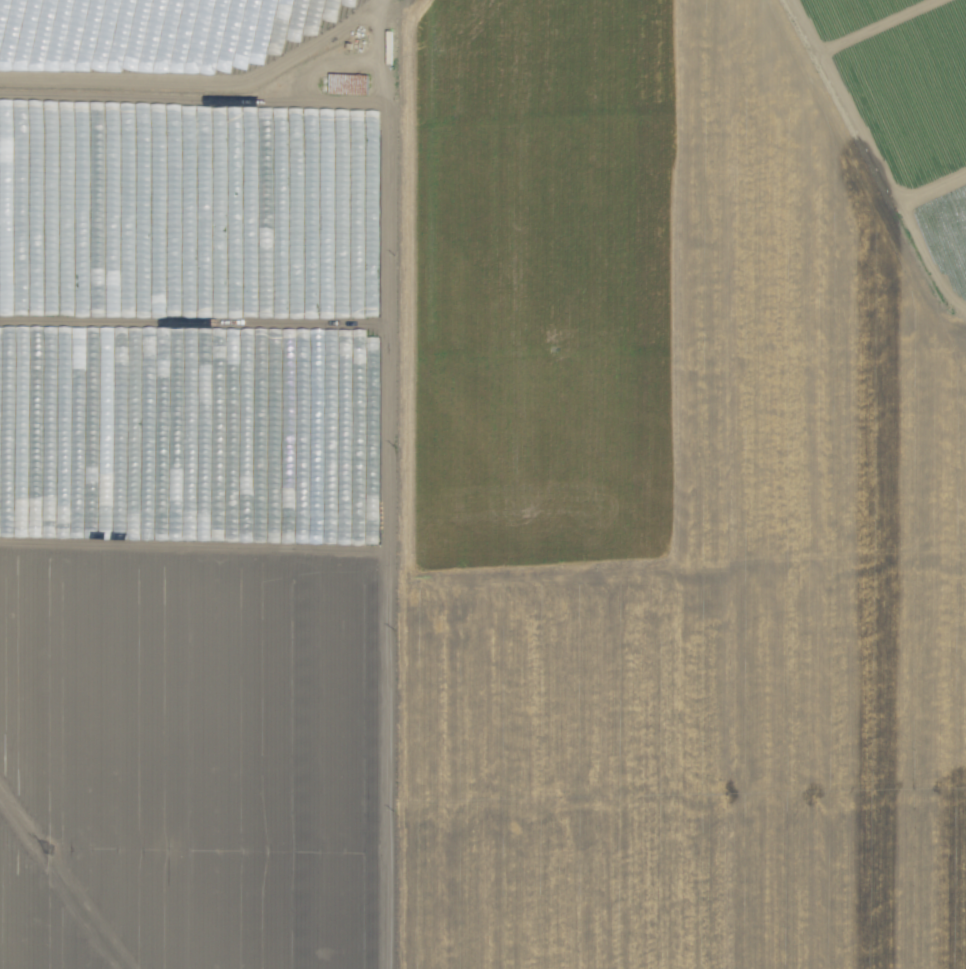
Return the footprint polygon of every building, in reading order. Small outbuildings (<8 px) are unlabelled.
[(366,94),(367,74),(328,73),(328,93),(366,94)]
